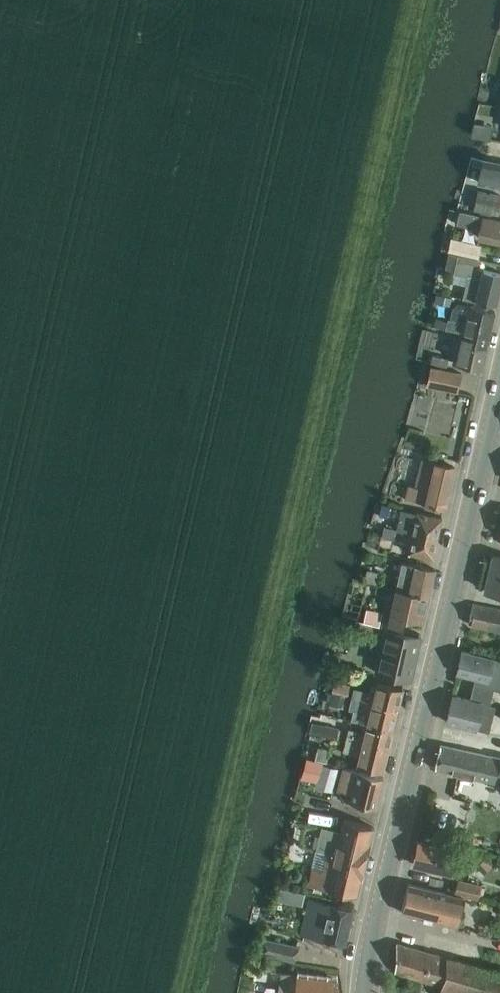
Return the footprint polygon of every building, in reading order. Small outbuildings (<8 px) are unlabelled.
[(499,187),(499,163),(483,159),(478,182),(499,187)] [(478,191),(474,210),(498,215),(499,206),(499,196),(478,191)] [(499,243),(499,221),(460,211),(456,225),(480,230),(478,238),(499,243)] [(450,237),(448,251),(452,252),(458,254),(479,259),(482,245),(465,241),(451,238),(450,237)] [(479,259),(458,254),(454,273),(467,276),(463,298),(475,301),(498,306),(499,297),(499,273),(482,269),(479,269),(481,260),(479,259)] [(452,297),(439,293),(437,293),(434,302),(450,306),(452,297)] [(446,329),(459,332),(459,335),(472,337),(471,345),(487,349),(496,312),(466,305),(462,321),(448,318),(446,329)] [(482,371),(487,349),(471,345),(472,337),(459,335),(452,364),(482,371)] [(449,358),(432,355),(431,363),(447,367),(449,358)] [(426,385),(458,392),(461,374),(430,367),(426,385)] [(404,501),(443,509),(445,510),(455,465),(421,458),(415,486),(408,484),(404,501)] [(375,502),(372,512),(387,516),(390,506),(375,502)] [(400,508),(396,528),(438,537),(442,517),(400,508)] [(393,539),(395,530),(383,527),(381,537),(393,539)] [(433,558),(438,537),(396,528),(395,530),(401,531),(399,542),(408,544),(406,553),(433,558)] [(491,556),(482,590),(499,594),(499,558),(491,556)] [(403,561),(397,588),(430,595),(436,569),(403,561)] [(367,569),(364,580),(376,583),(379,572),(367,569)] [(404,626),(406,619),(424,623),(430,595),(397,588),(389,623),(404,626)] [(468,624),(499,631),(499,609),(473,603),(468,624)] [(383,611),(367,608),(364,622),(373,624),(380,625),(383,611)] [(353,631),(370,635),(373,624),(364,622),(356,620),(353,631)] [(385,629),(376,671),(412,680),(421,638),(385,629)] [(446,724),(475,730),(475,728),(481,704),(483,692),(484,687),(493,689),(494,689),(499,690),(499,660),(492,658),(462,651),(456,674),(457,674),(474,678),(471,689),(468,701),(451,697),(446,724)] [(334,681),(331,693),(347,696),(349,685),(334,681)] [(353,687),(351,698),(398,710),(403,689),(376,682),(373,692),(353,687)] [(330,703),(343,706),(346,697),(333,693),(330,703)] [(368,713),(366,724),(393,731),(398,710),(351,698),(348,708),(368,713)] [(337,739),(339,728),(312,722),(309,733),(337,739)] [(348,728),(345,741),(388,751),(393,731),(366,724),(363,734),(355,733),(356,730),(348,728)] [(383,772),(388,751),(345,741),(343,750),(359,754),(356,765),(383,772)] [(440,744),(434,770),(499,784),(499,757),(440,744)] [(314,759),(326,762),(329,749),(318,747),(314,759)] [(318,779),(322,764),(324,764),(325,763),(309,759),(304,774),(318,779)] [(330,798),(338,768),(324,764),(322,764),(318,779),(314,794),(330,798)] [(350,793),(350,795),(348,802),(351,802),(350,806),(358,808),(359,804),(376,808),(384,776),(347,767),(347,768),(343,767),(337,790),(350,793)] [(328,889),(355,896),(372,826),(344,820),(342,831),(321,826),(315,851),(316,851),(309,883),(314,884),(313,885),(320,887),(328,889)] [(451,873),(453,861),(469,864),(472,849),(456,845),(455,849),(418,841),(412,865),(420,866),(419,869),(436,873),(437,870),(451,873)] [(483,860),(479,865),(487,872),(491,867),(483,860)] [(457,881),(453,894),(465,897),(478,899),(481,887),(457,881)] [(409,884),(402,914),(456,926),(463,897),(409,884)] [(281,888),(278,900),(302,905),(305,893),(281,888)] [(309,898),(300,934),(325,941),(325,942),(333,944),(333,943),(344,945),(353,909),(309,898)] [(298,946),(266,938),(262,953),(295,961),(298,946)] [(395,972),(439,985),(437,992),(499,992),(499,972),(446,956),(397,942),(395,972)] [(338,980),(254,969),(253,980),(279,984),(278,992),(337,992),(338,980)]
